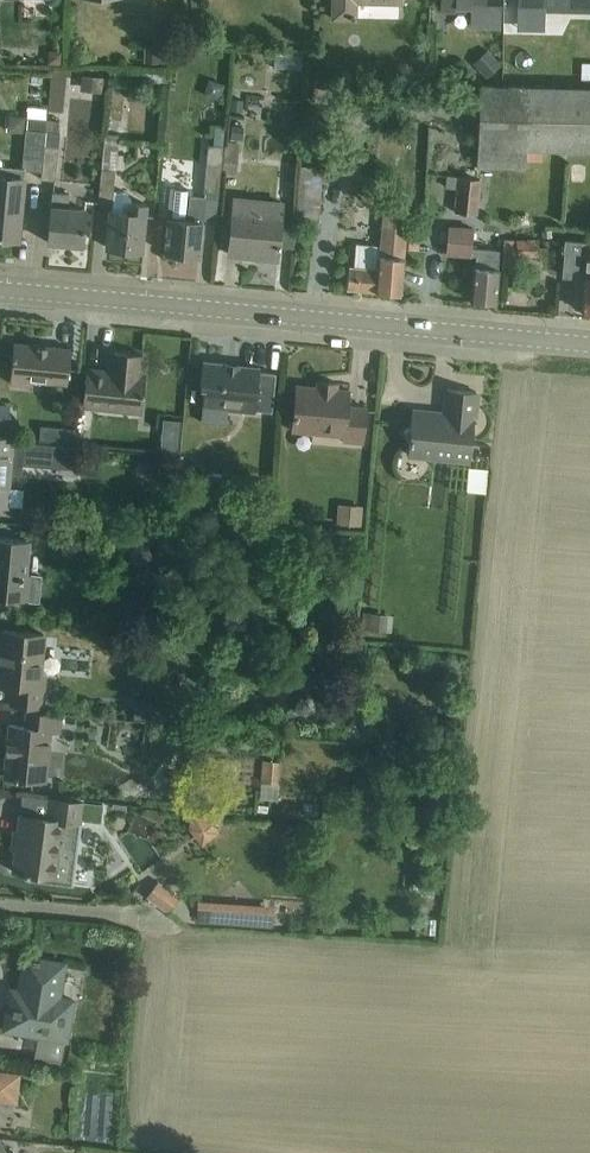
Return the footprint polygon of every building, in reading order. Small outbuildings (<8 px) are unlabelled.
[(335,16),(357,17),(358,0),(336,0),(335,16)] [(501,0),(443,0),(443,4),(473,5),(473,24),(500,25),(501,0)] [(517,8),(589,9),(589,0),(517,0),(517,8)] [(145,61),(167,62),(168,45),(145,44),(145,61)] [(48,49),(47,63),(61,63),(61,50),(48,49)] [(490,54),(477,66),(486,77),(499,65),(490,54)] [(581,79),(589,80),(589,62),(581,62),(581,79)] [(104,76),(83,74),(82,87),(103,90),(104,76)] [(481,84),(479,166),(526,167),(526,149),(589,150),(589,87),(481,84)] [(233,100),(232,112),(243,113),(244,101),(233,100)] [(29,106),(28,117),(29,118),(47,119),(48,108),(29,106)] [(27,127),(27,109),(12,109),(12,127),(27,127)] [(27,130),(24,164),(42,165),(45,131),(47,119),(29,118),(28,117),(27,130)] [(47,119),(45,131),(59,133),(60,120),(47,119)] [(243,127),(232,125),(230,137),(242,138),(243,127)] [(59,133),(45,131),(41,180),(55,181),(60,133),(59,133)] [(115,170),(119,134),(105,133),(102,168),(115,170)] [(224,146),(222,173),(235,174),(238,143),(225,142),(224,146)] [(222,173),(224,146),(209,145),(205,191),(220,193),(222,173)] [(19,237),(26,167),(1,165),(2,161),(0,159),(0,235),(19,237)] [(328,180),(329,168),(322,168),(322,166),(301,165),(299,224),(321,225),(322,180),(328,180)] [(102,168),(98,203),(112,204),(112,209),(110,209),(107,234),(106,246),(142,249),(146,203),(133,202),(132,199),(131,197),(130,194),(128,193),(125,192),(113,191),(115,170),(102,168)] [(448,174),(447,186),(458,187),(456,210),(475,212),(477,212),(481,178),(460,175),(448,174)] [(172,188),(170,217),(166,251),(200,254),(206,196),(190,195),(191,190),(172,188)] [(52,190),(48,240),(84,244),(87,207),(68,205),(70,191),(52,190)] [(283,204),(234,199),(228,253),(278,258),(283,204)] [(348,278),(347,288),(401,292),(407,226),(408,215),(384,213),(381,244),(357,242),(354,267),(349,266),(348,278)] [(452,226),(450,251),(472,253),(477,253),(476,264),(475,264),(472,299),(495,301),(500,249),(472,247),(473,238),(473,227),(452,226)] [(542,229),(542,237),(552,237),(552,229),(542,229)] [(517,266),(517,254),(537,254),(537,239),(517,239),(503,239),(504,266),(517,266)] [(565,257),(576,259),(575,277),(572,308),(582,309),(589,309),(589,241),(567,239),(565,256),(565,257)] [(68,384),(71,348),(14,343),(10,384),(32,386),(32,380),(68,384)] [(87,369),(84,407),(106,409),(108,396),(143,399),(145,375),(142,375),(144,356),(110,353),(108,371),(87,369)] [(260,367),(203,361),(200,386),(205,386),(203,406),(271,413),(276,375),(259,374),(260,367)] [(363,443),(366,407),(348,405),(350,389),(337,388),(338,382),(318,381),(317,386),(296,384),(292,430),(315,432),(316,426),(345,428),(343,441),(363,443)] [(406,436),(409,437),(409,441),(410,441),(409,453),(470,458),(474,416),(473,416),(476,391),(448,388),(445,414),(412,411),(411,426),(407,427),(405,429),(404,433),(406,436)] [(162,418),(159,449),(177,450),(180,419),(162,418)] [(62,427),(61,441),(75,442),(77,428),(62,427)] [(9,506),(11,477),(22,478),(22,477),(23,467),(53,470),(55,444),(25,441),(25,439),(0,437),(0,506),(9,506)] [(191,456),(181,464),(193,478),(202,470),(191,456)] [(166,460),(151,463),(155,479),(169,476),(166,460)] [(473,463),(471,488),(491,489),(493,464),(473,463)] [(361,506),(338,505),(337,523),(361,524),(361,506)] [(139,526),(138,537),(153,539),(154,527),(139,526)] [(41,574),(25,572),(28,540),(0,537),(0,597),(39,600),(41,574)] [(362,612),(360,629),(390,632),(392,615),(362,612)] [(44,685),(38,684),(43,633),(3,630),(0,662),(0,682),(12,683),(10,703),(42,706),(44,685)] [(136,703),(134,717),(152,719),(154,704),(136,703)] [(59,730),(61,712),(25,709),(23,724),(7,723),(2,776),(44,780),(49,729),(59,730)] [(282,785),(283,757),(265,756),(264,784),(282,785)] [(19,813),(12,869),(23,870),(23,874),(28,874),(28,876),(29,877),(31,878),(33,879),(34,880),(37,881),(39,881),(41,881),(42,881),(44,881),(45,880),(47,880),(48,879),(49,878),(70,881),(79,821),(80,821),(80,818),(100,821),(102,804),(82,802),(47,797),(45,816),(19,813)] [(190,821),(207,842),(227,826),(210,805),(190,821)] [(258,805),(257,812),(267,813),(268,805),(258,805)] [(181,896),(161,881),(151,894),(171,909),(181,896)] [(203,896),(202,918),(281,922),(282,901),(203,896)] [(61,1061),(64,1038),(67,1038),(74,998),(59,996),(65,961),(25,955),(18,1000),(10,998),(5,1028),(36,1033),(32,1056),(61,1061)]
